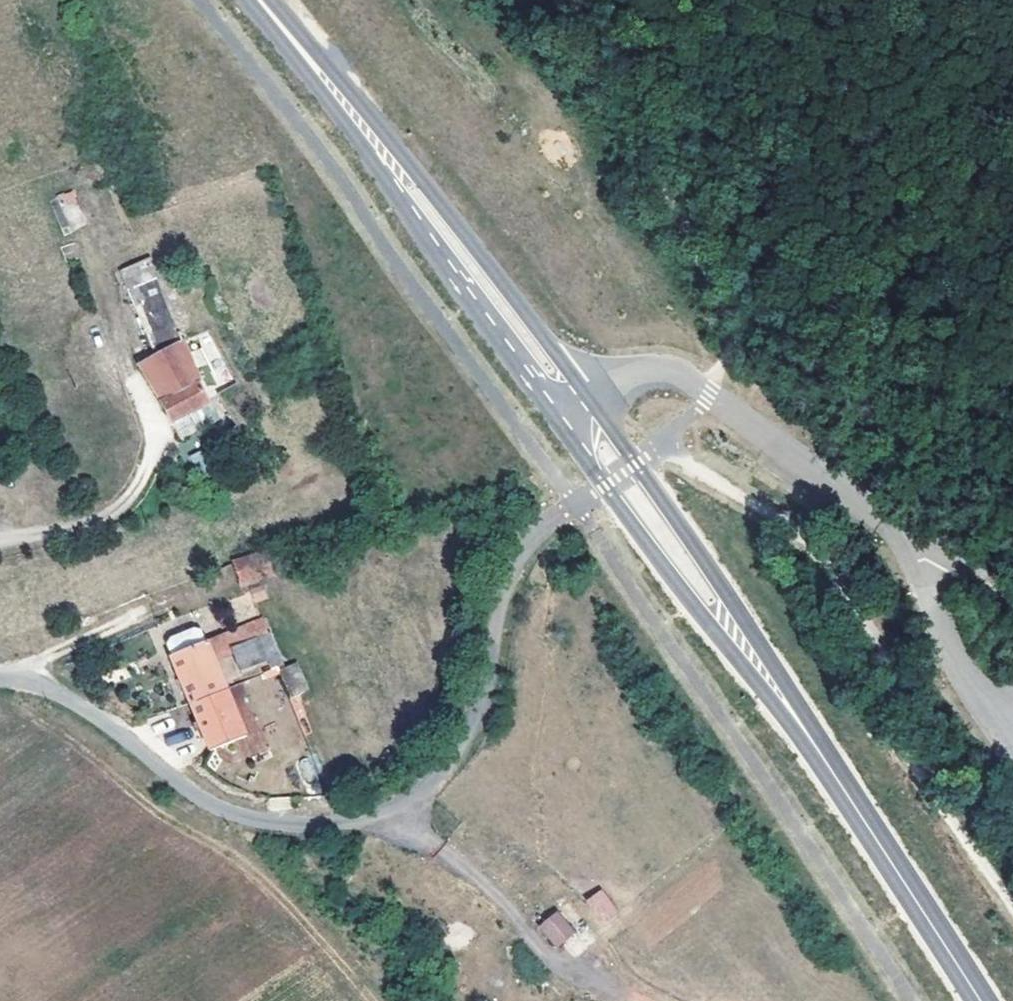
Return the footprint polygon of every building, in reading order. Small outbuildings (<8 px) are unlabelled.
[(64,234),(87,223),(71,189),(48,200),(64,234)] [(204,402),(178,347),(182,345),(165,306),(138,318),(154,358),(135,367),(168,422),(204,402)] [(173,422),(179,438),(198,430),(191,415),(173,422)] [(261,550),(231,560),(240,588),(270,578),(261,550)] [(265,636),(237,647),(245,671),(273,661),(265,636)] [(191,703),(230,689),(212,641),(172,655),(191,703)] [(299,661),(280,668),(290,696),(309,689),(299,661)] [(230,689),(191,703),(209,749),(247,735),(230,689)] [(603,924),(619,911),(600,888),(585,901),(603,924)] [(537,926),(555,948),(576,931),(557,909),(537,926)]
